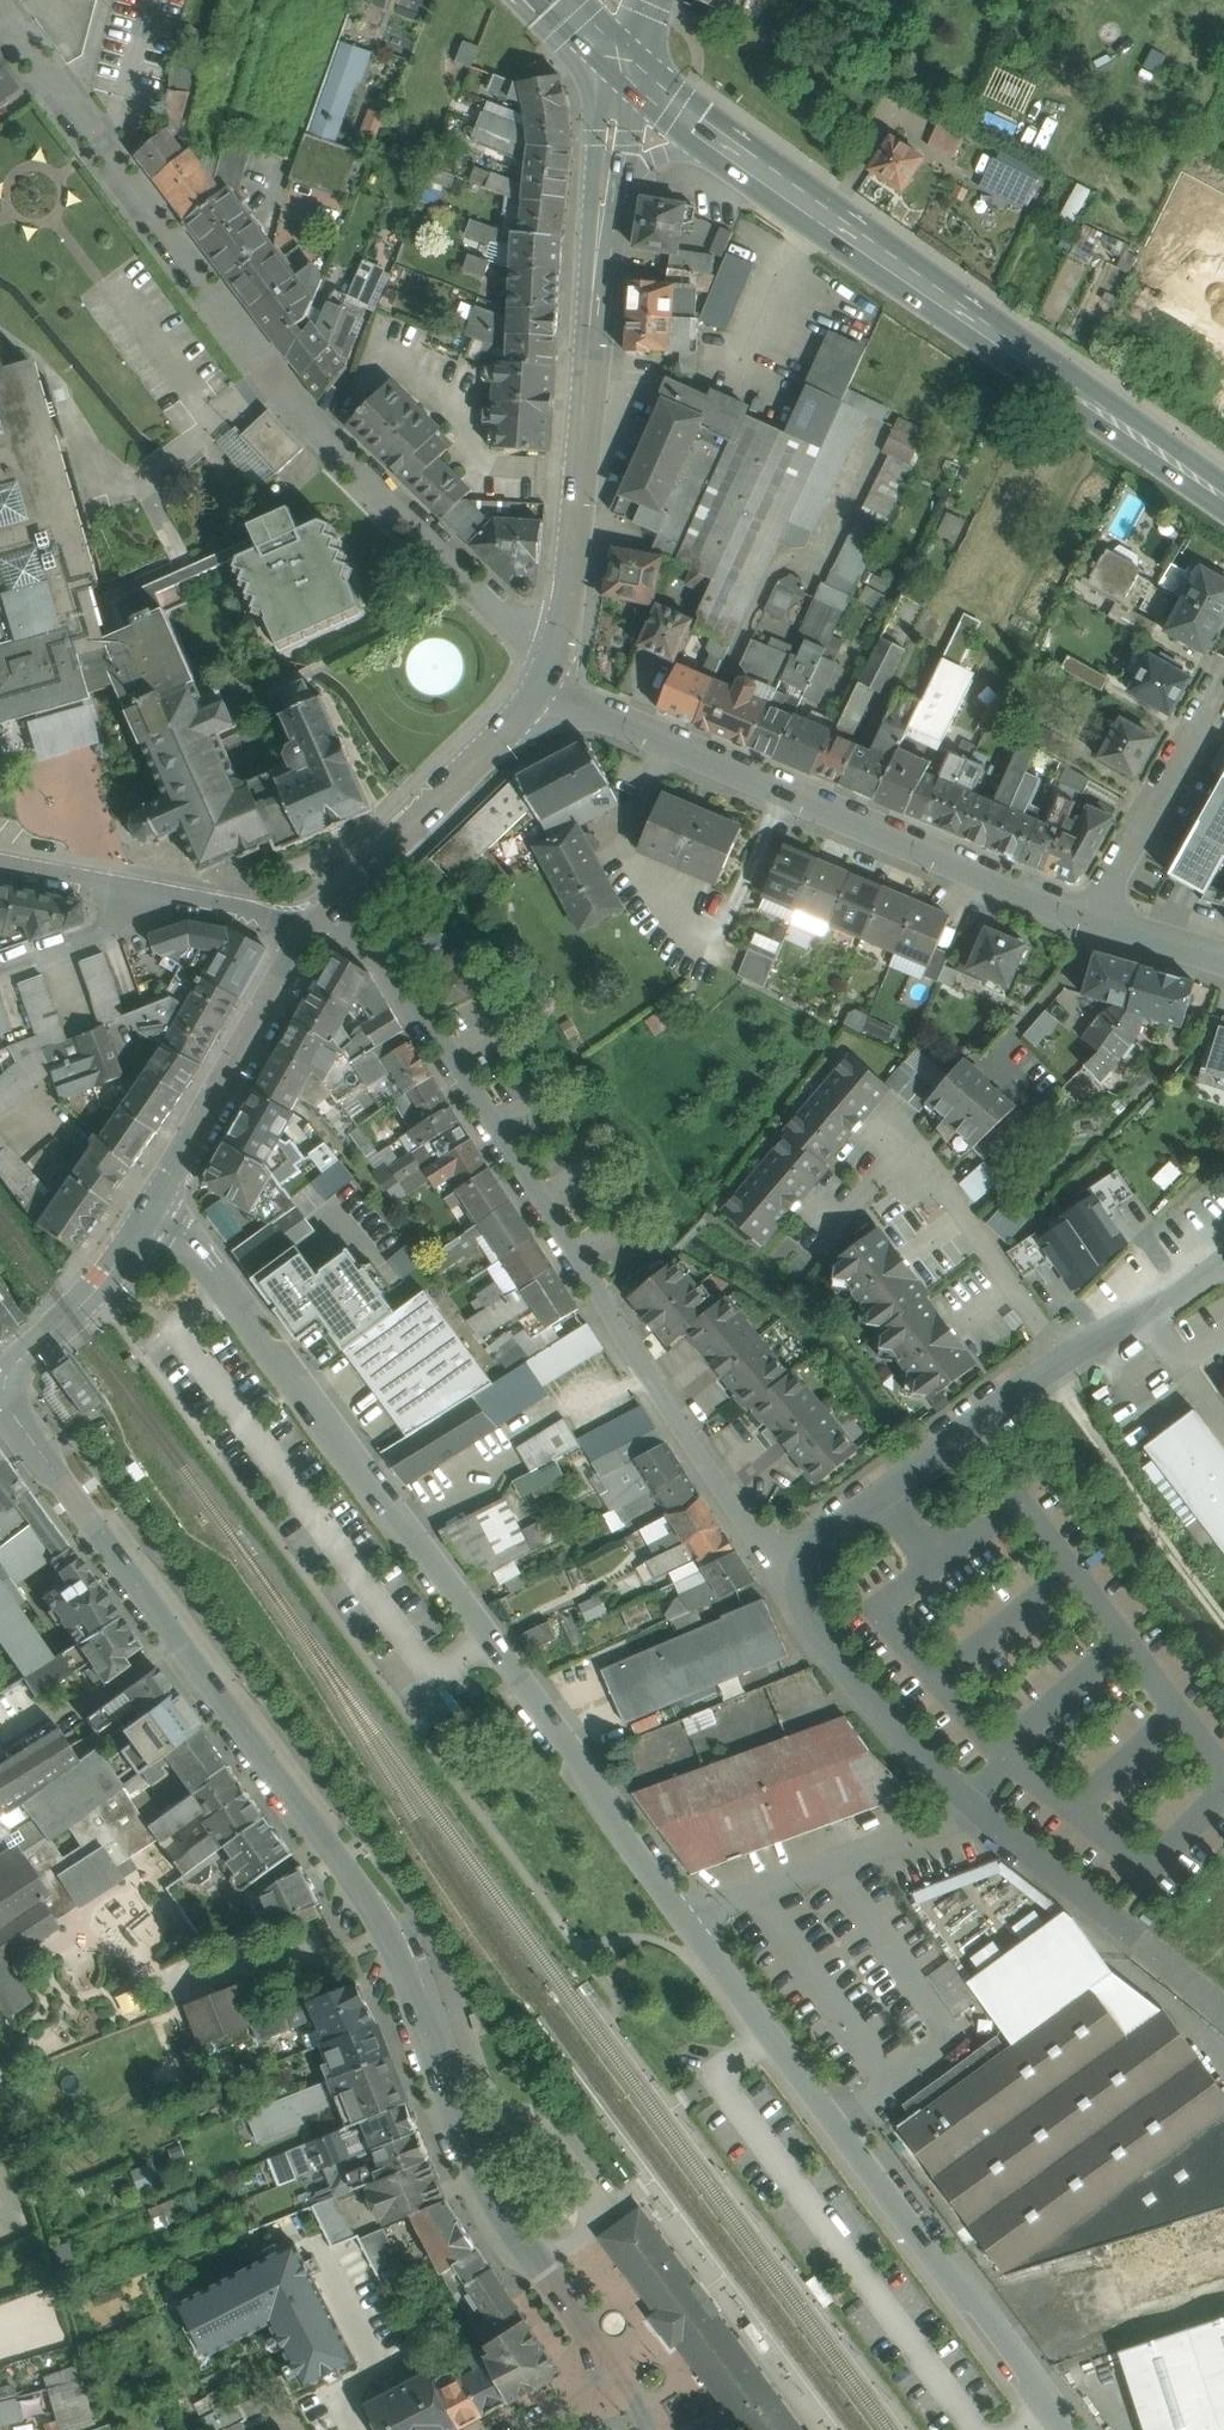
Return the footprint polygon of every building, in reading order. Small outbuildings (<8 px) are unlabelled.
[(726,12),(730,0),(696,0),(726,12)] [(725,14),(716,10),(714,15),(723,18),(725,14)] [(458,39),(449,60),(467,67),(476,47),(458,39)] [(341,48),(310,135),(320,139),(321,138),(323,137),(330,117),(329,114),(342,76),(361,82),(369,58),(341,48)] [(172,65),(170,92),(189,97),(197,71),(172,65)] [(16,91),(0,69),(0,103),(16,91)] [(562,78),(520,86),(496,76),(490,90),(524,103),(527,117),(570,114),(562,78)] [(168,130),(137,156),(155,180),(186,153),(173,136),(179,130),(189,97),(170,92),(168,130)] [(570,114),(527,117),(528,131),(485,114),(480,127),(496,134),(496,135),(529,148),(572,153),(570,114)] [(950,156),(959,136),(933,124),(924,144),(950,156)] [(572,153),(529,148),(496,135),(496,134),(480,127),(474,142),(522,161),(527,162),(526,174),(569,178),(572,153)] [(202,164),(191,149),(186,153),(155,180),(187,223),(220,196),(217,183),(216,182),(227,138),(210,133),(202,164)] [(310,135),(306,134),(301,147),(317,153),(306,184),(342,197),(356,157),(334,150),(336,144),(320,139),(310,135)] [(251,145),(227,138),(216,182),(217,183),(220,196),(220,197),(229,190),(233,186),(240,187),(251,145)] [(925,160),(892,139),(886,148),(882,145),(872,160),(877,163),(871,171),(903,192),(925,160)] [(1044,170),(1003,149),(997,160),(1038,181),(1044,170)] [(997,160),(995,159),(981,187),(1023,209),(1038,181),(997,160)] [(569,178),(526,174),(525,185),(518,185),(492,174),(486,190),(513,200),(525,201),(525,200),(566,205),(569,178)] [(1073,223),(1089,189),(1074,182),(1058,216),(1073,223)] [(273,248),(229,190),(220,197),(220,196),(187,223),(230,280),(273,248)] [(302,222),(306,193),(287,190),(283,220),(302,222)] [(695,208),(643,199),(635,248),(671,254),(678,255),(679,252),(684,214),(694,216),(695,208)] [(566,205),(525,200),(525,201),(521,228),(513,227),(512,234),(562,239),(566,205)] [(492,227),(472,220),(466,235),(486,242),(492,227)] [(512,234),(509,234),(492,227),(486,242),(508,245),(514,242),(512,269),(560,271),(562,239),(512,234)] [(733,233),(721,228),(711,252),(716,255),(723,258),(725,254),(733,233)] [(297,280),(273,248),(230,280),(289,358),(305,333),(301,325),(308,317),(320,289),(323,281),(312,268),(297,280)] [(715,257),(679,252),(678,255),(671,254),(669,269),(693,272),(712,275),(715,257)] [(490,261),(469,254),(464,269),(485,276),(490,261)] [(723,258),(716,255),(715,257),(712,275),(716,276),(710,289),(697,287),(695,321),(696,321),(697,322),(726,331),(753,265),(725,254),(723,258)] [(330,345),(303,377),(319,398),(346,365),(357,337),(351,334),(358,317),(362,319),(383,271),(363,263),(353,285),(349,296),(349,300),(345,309),(330,345)] [(560,271),(512,269),(510,308),(558,311),(560,271)] [(712,275),(693,272),(691,287),(697,287),(710,289),(716,276),(712,275)] [(656,284),(631,282),(629,317),(672,318),(674,287),(656,286),(656,284)] [(691,287),(674,287),(672,318),(672,319),(695,321),(697,287),(691,287)] [(320,289),(308,317),(310,320),(317,317),(327,292),(320,289)] [(331,303),(319,331),(312,322),(305,333),(289,358),(303,377),(330,345),(345,309),(331,303)] [(558,311),(510,308),(510,321),(475,308),(472,317),(477,319),(475,323),(509,335),(557,338),(558,311)] [(470,321),(454,315),(451,323),(467,329),(470,321)] [(672,318),(629,317),(627,353),(651,354),(651,351),(670,352),(671,340),(688,340),(696,321),(672,319),(672,318)] [(557,338),(509,335),(475,323),(470,321),(467,329),(465,334),(488,342),(483,354),(498,359),(506,363),(555,365),(557,338)] [(688,340),(671,340),(670,352),(697,353),(697,322),(696,321),(688,340)] [(866,350),(831,335),(807,387),(842,403),(843,402),(866,350)] [(555,365),(506,363),(498,359),(492,449),(549,453),(555,365)] [(35,714),(81,701),(85,699),(84,695),(118,685),(130,713),(196,683),(197,682),(165,610),(123,628),(112,603),(174,575),(169,563),(87,600),(84,588),(93,585),(29,361),(0,369),(0,494),(11,490),(19,517),(0,523),(0,565),(30,556),(38,583),(8,591),(0,565),(0,618),(7,642),(0,644),(0,724),(35,714)] [(710,399),(668,380),(659,401),(664,403),(615,514),(661,535),(662,534),(685,545),(743,415),(745,415),(748,408),(713,392),(710,399)] [(441,431),(390,382),(375,397),(371,392),(358,406),(362,410),(348,425),(444,519),(462,501),(463,501),(471,492),(438,461),(448,450),(435,437),(441,431)] [(842,403),(807,387),(785,434),(821,450),(842,403)] [(821,450),(789,520),(810,530),(865,413),(843,402),(842,403),(821,450)] [(269,411),(244,435),(237,428),(218,441),(257,490),(277,475),(278,475),(305,449),(269,411)] [(685,545),(676,564),(698,573),(715,581),(782,432),(745,415),(743,415),(685,545)] [(889,455),(826,585),(852,597),(926,443),(896,428),(884,452),(889,455)] [(785,434),(782,432),(715,581),(704,604),(700,613),(699,615),(700,619),(695,630),(731,647),(789,520),(821,450),(785,434)] [(444,519),(472,546),(492,525),(484,521),(475,513),(462,501),(444,519)] [(463,501),(462,501),(475,513),(480,507),(480,502),(477,502),(477,501),(463,501)] [(511,503),(480,502),(480,507),(475,513),(484,521),(492,525),(496,520),(496,521),(511,522),(511,503)] [(322,522),(301,531),(291,509),(251,527),(257,538),(261,549),(241,559),(237,568),(247,572),(243,582),(253,586),(249,595),(259,599),(255,609),(267,613),(270,618),(267,619),(280,646),(362,609),(350,582),(348,583),(346,578),(351,566),(340,563),(345,552),(334,549),(339,539),(328,535),(333,525),(322,522)] [(945,512),(935,533),(954,542),(964,521),(945,512)] [(511,522),(496,521),(496,520),(492,525),(472,546),(522,595),(537,590),(544,524),(511,522)] [(685,545),(662,534),(661,535),(652,555),(665,558),(676,564),(685,545)] [(174,575),(112,603),(123,628),(165,610),(158,594),(238,560),(241,559),(261,549),(257,538),(174,575)] [(652,555),(613,547),(603,597),(655,607),(665,558),(652,555)] [(1150,581),(1098,552),(1081,583),(1116,603),(1133,612),(1133,611),(1150,581)] [(1202,569),(1185,600),(1222,621),(1223,618),(1223,581),(1202,569)] [(783,620),(793,577),(772,572),(763,615),(783,620)] [(715,581),(698,573),(688,597),(704,604),(715,581)] [(826,585),(823,584),(803,628),(805,629),(801,638),(807,641),(827,649),(852,597),(826,585)] [(926,607),(903,595),(882,638),(904,649),(926,607)] [(704,604),(688,597),(683,606),(700,613),(704,604)] [(1222,621),(1185,600),(1167,632),(1205,652),(1222,621)] [(1158,625),(1133,611),(1133,612),(1116,603),(1109,617),(1149,640),(1158,625)] [(694,621),(658,605),(640,646),(675,662),(694,621)] [(967,645),(954,638),(923,702),(911,726),(944,742),(973,681),(957,673),(982,623),(966,615),(962,623),(971,627),(968,633),(972,635),(967,645)] [(962,623),(954,638),(967,645),(972,635),(968,633),(971,627),(962,623)] [(904,649),(882,638),(860,683),(875,691),(883,695),(906,650),(904,649)] [(792,656),(752,639),(729,689),(769,706),(775,694),(781,681),(792,656)] [(807,641),(798,658),(792,656),(781,681),(806,693),(823,658),(827,649),(807,641)] [(702,675),(679,665),(659,709),(695,724),(725,659),(712,653),(702,675)] [(1163,655),(1159,662),(1150,657),(1131,692),(1170,714),(1190,679),(1176,671),(1179,664),(1163,655)] [(837,665),(823,658),(806,693),(804,696),(818,703),(837,665)] [(1102,675),(1073,659),(1065,672),(1095,688),(1102,675)] [(342,738),(323,697),(315,700),(306,681),(281,692),(290,711),(282,715),(295,744),(291,746),(287,755),(293,768),(299,771),(279,779),(276,771),(249,782),(239,778),(219,733),(236,726),(226,704),(209,711),(196,683),(130,713),(144,745),(145,745),(168,798),(183,830),(202,872),(241,854),(242,859),(262,850),(260,846),(273,840),(279,852),(304,840),(304,841),(330,829),(330,830),(348,822),(348,821),(374,810),(355,768),(356,768),(343,738),(342,738)] [(834,736),(815,774),(853,791),(871,752),(844,740),(847,735),(852,737),(875,691),(860,683),(834,736)] [(769,706),(729,689),(710,731),(750,747),(769,706)] [(786,699),(775,694),(769,706),(750,747),(774,757),(803,699),(789,693),(786,699)] [(923,702),(899,694),(895,702),(896,702),(885,724),(890,729),(907,734),(911,726),(923,702)] [(81,701),(35,714),(38,725),(32,726),(39,752),(95,736),(88,710),(84,712),(81,701)] [(834,736),(797,720),(779,759),(815,774),(834,736)] [(1156,740),(1122,720),(1109,743),(1103,739),(1095,754),(1101,757),(1101,758),(1136,777),(1156,740)] [(871,752),(853,791),(875,800),(900,749),(907,734),(890,729),(881,747),(882,752),(873,748),(871,752)] [(518,777),(534,807),(553,841),(539,849),(582,928),(620,908),(578,828),(620,805),(609,785),(611,784),(588,740),(518,777)] [(1023,741),(1007,775),(1022,781),(1025,774),(1026,775),(1037,749),(1023,741)] [(1210,769),(1223,777),(1223,745),(1210,769)] [(932,763),(900,749),(875,800),(906,814),(926,775),(932,763)] [(950,750),(937,780),(955,788),(968,759),(950,750)] [(955,788),(937,827),(962,837),(980,798),(972,794),(985,766),(968,759),(955,788)] [(1091,780),(1068,767),(1060,781),(1084,795),(1091,780)] [(1022,781),(992,849),(1022,862),(1039,822),(1038,822),(1039,812),(1027,806),(1039,780),(1026,775),(1025,774),(1022,781)] [(937,780),(926,775),(906,814),(937,827),(955,788),(937,780)] [(980,798),(962,837),(992,849),(1022,781),(1007,775),(994,803),(980,798)] [(455,882),(534,807),(518,777),(432,860),(455,882)] [(1169,874),(1205,894),(1211,885),(1223,861),(1223,777),(1169,874)] [(742,829),(662,795),(639,850),(719,883),(742,829)] [(1059,797),(1047,826),(1039,822),(1022,862),(1046,872),(1068,821),(1075,803),(1059,797)] [(183,830),(168,798),(149,806),(149,804),(146,805),(148,809),(139,813),(137,810),(135,812),(138,815),(134,824),(130,824),(130,828),(124,830),(129,841),(134,838),(137,840),(140,838),(149,841),(149,845),(152,845),(151,841),(161,837),(162,841),(165,840),(164,838),(183,830)] [(1113,818),(1089,809),(1081,826),(1068,821),(1046,872),(1076,884),(1113,818)] [(818,861),(784,847),(766,890),(799,904),(818,861)] [(851,875),(818,861),(799,904),(833,918),(851,875)] [(884,889),(851,875),(833,918),(865,932),(884,889)] [(1211,885),(1205,894),(1203,900),(1221,905),(1223,893),(1211,885)] [(0,887),(0,933),(3,934),(4,923),(23,926),(28,941),(80,923),(79,903),(79,902),(0,887)] [(917,903),(884,889),(865,932),(898,946),(917,903)] [(951,917),(917,903),(898,946),(930,959),(932,960),(937,948),(951,917)] [(421,920),(410,927),(407,944),(414,954),(430,958),(432,961),(438,962),(443,959),(445,952),(443,949),(445,933),(439,923),(421,920)] [(4,923),(3,934),(0,933),(0,951),(28,941),(23,926),(4,923)] [(190,923),(153,935),(159,952),(168,957),(177,952),(190,947),(203,948),(204,943),(213,947),(219,949),(229,930),(190,923)] [(229,930),(219,949),(213,947),(211,951),(217,954),(203,978),(240,998),(268,949),(231,929),(229,930)] [(1010,940),(987,930),(981,943),(973,939),(959,971),(983,981),(985,976),(1009,986),(1011,982),(1026,947),(1026,946),(1022,945),(1024,940),(1012,935),(1010,940)] [(177,952),(168,957),(174,961),(203,978),(217,954),(211,951),(213,947),(204,943),(203,948),(190,947),(177,952)] [(1026,946),(1026,947),(1011,982),(1032,991),(1047,956),(1026,946)] [(950,954),(937,948),(932,960),(930,959),(928,965),(929,965),(924,976),(938,982),(950,954)] [(776,960),(749,949),(744,962),(770,974),(776,960)] [(458,951),(430,970),(436,980),(465,961),(458,951)] [(103,952),(79,961),(101,1026),(105,1025),(126,1017),(103,952)] [(372,975),(335,952),(314,988),(351,1012),(360,1024),(362,1027),(374,1020),(362,993),(372,975)] [(1143,967),(1096,953),(1084,995),(1116,1005),(1131,1009),(1143,967)] [(190,1002),(203,978),(174,961),(158,990),(173,998),(180,1003),(183,998),(190,1002)] [(770,974),(744,962),(739,976),(764,988),(770,974)] [(1196,982),(1143,967),(1131,1009),(1129,1012),(1143,1016),(1182,1028),(1196,982)] [(466,972),(453,970),(443,977),(441,989),(448,1000),(460,1002),(470,995),(473,983),(466,972)] [(42,974),(17,983),(36,1036),(41,1050),(65,1040),(42,974)] [(240,998),(203,978),(190,1002),(183,998),(180,1003),(224,1027),(240,998)] [(314,988),(296,1020),(333,1043),(336,1039),(343,1050),(353,1041),(343,1026),(351,1012),(314,988)] [(12,1030),(0,997),(0,1034),(12,1030)] [(180,1003),(173,998),(126,1017),(143,1034),(181,1055),(202,1067),(224,1027),(180,1003)] [(1116,1005),(1099,1017),(1083,1039),(1100,1051),(1129,1012),(1131,1009),(1116,1005)] [(1040,1008),(1021,1036),(1035,1045),(1054,1018),(1040,1008)] [(374,1020),(362,1027),(365,1031),(378,1048),(388,1043),(405,1031),(391,1009),(374,1020)] [(1129,1012),(1100,1051),(1084,1066),(1099,1082),(1116,1064),(1139,1033),(1143,1016),(1129,1012)] [(333,1043),(296,1020),(279,1051),(314,1071),(323,1082),(335,1096),(342,1104),(342,1105),(368,1087),(352,1064),(343,1050),(336,1039),(333,1043)] [(1210,1068),(1223,1072),(1223,1021),(1210,1068)] [(360,1024),(354,1030),(360,1035),(365,1031),(362,1027),(360,1024)] [(101,1026),(75,1036),(82,1056),(67,1061),(67,1060),(62,1061),(63,1062),(47,1068),(58,1099),(108,1082),(123,1077),(105,1025),(101,1026)] [(353,1041),(343,1050),(352,1064),(378,1048),(365,1031),(353,1041)] [(7,1048),(16,1063),(0,1077),(0,1094),(43,1056),(41,1050),(36,1036),(7,1048)] [(394,1053),(382,1061),(390,1073),(404,1096),(433,1077),(411,1042),(394,1053)] [(378,1048),(352,1064),(368,1087),(373,1084),(390,1073),(382,1061),(394,1053),(388,1043),(378,1048)] [(314,1071),(279,1051),(251,1099),(290,1121),(294,1114),(290,1112),(299,1097),(309,1080),(316,1088),(323,1082),(314,1071)] [(163,1080),(163,1081),(183,1095),(193,1081),(193,1080),(202,1067),(181,1055),(163,1080)] [(794,1140),(783,1154),(778,1150),(737,1197),(742,1201),(731,1215),(726,1210),(724,1212),(762,1245),(828,1167),(825,1164),(890,1087),(888,1086),(852,1055),(851,1057),(856,1061),(844,1075),(839,1070),(799,1118),(804,1122),(792,1135),(787,1131),(786,1133),(794,1140)] [(0,1094),(0,1154),(7,1147),(58,1099),(47,1068),(43,1056),(0,1094)] [(990,1082),(964,1060),(938,1090),(928,1103),(925,1107),(939,1128),(938,1129),(948,1143),(949,1142),(960,1159),(973,1148),(973,1149),(995,1128),(1016,1108),(988,1085),(990,1082)] [(907,1064),(888,1086),(890,1087),(898,1095),(917,1072),(907,1064)] [(163,1080),(149,1071),(123,1109),(158,1131),(183,1095),(163,1081),(163,1080)] [(917,1072),(898,1095),(920,1113),(928,1103),(938,1090),(917,1072)] [(123,1077),(108,1082),(114,1097),(127,1088),(123,1077)] [(433,1077),(404,1096),(422,1125),(451,1107),(433,1077)] [(376,1150),(367,1138),(351,1116),(341,1126),(331,1115),(324,1107),(312,1092),(316,1088),(309,1080),(299,1097),(317,1109),(342,1138),(350,1133),(368,1156),(376,1150)] [(108,1082),(94,1087),(101,1106),(114,1097),(108,1082)] [(335,1096),(323,1082),(316,1088),(312,1092),(324,1107),(335,1096)] [(94,1087),(80,1092),(90,1114),(101,1106),(94,1087)] [(335,1096),(324,1107),(331,1115),(342,1104),(335,1096)] [(290,1121),(251,1099),(227,1142),(266,1165),(273,1175),(284,1189),(306,1172),(294,1156),(286,1162),(275,1159),(271,1156),(290,1121)] [(342,1105),(342,1104),(331,1115),(341,1126),(351,1116),(342,1105)] [(422,1125),(402,1138),(404,1142),(412,1154),(412,1153),(431,1141),(460,1122),(451,1107),(422,1125)] [(102,1138),(101,1140),(132,1168),(158,1131),(123,1109),(102,1138)] [(995,1128),(973,1149),(984,1160),(1016,1130),(1008,1121),(997,1131),(995,1128)] [(460,1122),(431,1141),(442,1158),(470,1140),(460,1122)] [(376,1150),(379,1154),(389,1147),(399,1140),(388,1124),(367,1138),(376,1150)] [(87,1151),(68,1178),(106,1204),(126,1177),(132,1168),(101,1140),(102,1138),(98,1134),(87,1151)] [(436,1163),(424,1171),(434,1185),(454,1172),(463,1187),(489,1170),(470,1140),(442,1158),(436,1163)] [(266,1165),(227,1142),(204,1182),(205,1185),(252,1212),(273,1175),(266,1165)] [(7,1147),(0,1154),(0,1177),(12,1193),(27,1180),(33,1176),(7,1147)] [(389,1147),(379,1154),(390,1168),(399,1162),(389,1147)] [(428,1150),(415,1158),(421,1167),(424,1171),(436,1163),(428,1150)] [(306,1172),(284,1189),(296,1205),(314,1230),(364,1192),(332,1151),(306,1172)] [(399,1162),(390,1168),(399,1182),(421,1167),(415,1158),(412,1153),(412,1154),(399,1162)] [(1001,1179),(984,1160),(960,1184),(976,1202),(1001,1179)] [(491,1174),(462,1194),(480,1223),(510,1202),(491,1174)] [(61,1188),(35,1225),(74,1251),(106,1204),(68,1178),(61,1188)] [(35,1225),(61,1188),(49,1180),(39,1195),(27,1180),(12,1193),(35,1225)] [(454,1193),(444,1200),(451,1210),(461,1203),(454,1193)] [(1066,1217),(1069,1222),(1098,1264),(1127,1244),(1094,1197),(1066,1217)] [(480,1223),(422,1264),(433,1279),(482,1244),(479,1238),(487,1233),(500,1252),(529,1232),(510,1202),(480,1223)] [(296,1205),(233,1251),(253,1280),(298,1247),(316,1233),(314,1230),(296,1205)] [(1015,1205),(989,1216),(997,1234),(1023,1223),(1015,1205)] [(1102,1269),(1098,1264),(1069,1222),(1041,1242),(1073,1289),(1102,1269)] [(879,1228),(833,1263),(837,1267),(835,1279),(856,1282),(855,1291),(863,1302),(872,1303),(870,1324),(881,1326),(883,1329),(884,1330),(926,1298),(926,1299),(930,1296),(879,1228)] [(532,1237),(502,1258),(520,1286),(521,1287),(552,1268),(532,1237)] [(276,1310),(299,1341),(328,1320),(335,1330),(332,1333),(345,1351),(396,1312),(349,1249),(321,1269),(325,1274),(320,1277),(298,1247),(253,1280),(273,1306),(280,1301),(283,1305),(276,1310)] [(674,1262),(632,1296),(649,1317),(645,1320),(654,1332),(658,1329),(672,1345),(688,1331),(687,1331),(713,1309),(713,1308),(674,1262)] [(479,1313),(467,1321),(481,1338),(533,1305),(535,1310),(519,1320),(525,1329),(532,1339),(553,1326),(578,1310),(552,1268),(521,1287),(520,1286),(513,1290),(486,1308),(479,1313)] [(505,1277),(478,1295),(480,1298),(486,1308),(513,1290),(505,1277)] [(0,1286),(0,1341),(26,1321),(0,1286)] [(396,1312),(345,1351),(408,1436),(473,1396),(493,1383),(425,1291),(396,1312)] [(486,1308),(480,1298),(472,1302),(479,1313),(486,1308)] [(725,1298),(713,1308),(713,1309),(687,1331),(688,1331),(690,1334),(688,1337),(695,1346),(698,1343),(714,1363),(714,1364),(723,1376),(724,1375),(741,1395),(738,1398),(746,1407),(748,1404),(752,1409),(756,1406),(755,1405),(785,1380),(784,1380),(789,1375),(725,1298)] [(926,1298),(884,1330),(883,1329),(880,1332),(883,1337),(881,1348),(902,1351),(901,1361),(909,1371),(918,1372),(916,1394),(927,1395),(931,1400),(976,1366),(926,1299),(926,1298)] [(544,1387),(604,1350),(589,1324),(562,1341),(532,1359),(527,1362),(544,1387)] [(532,1339),(525,1329),(514,1336),(532,1359),(562,1341),(553,1326),(532,1339)] [(532,1359),(514,1336),(493,1353),(509,1374),(527,1362),(532,1359)] [(98,1403),(67,1360),(51,1372),(58,1382),(62,1387),(82,1415),(98,1403)] [(493,1383),(473,1396),(497,1427),(549,1395),(544,1387),(527,1362),(509,1374),(493,1383)] [(858,1452),(793,1373),(789,1375),(784,1380),(785,1380),(755,1405),(756,1406),(758,1409),(756,1411),(763,1420),(766,1418),(782,1438),(781,1439),(791,1450),(792,1450),(809,1470),(806,1472),(813,1481),(816,1479),(820,1483),(858,1452)] [(82,1415),(62,1387),(56,1391),(54,1399),(62,1411),(63,1410),(72,1423),(82,1415)] [(408,1436),(382,1453),(405,1484),(497,1427),(473,1396),(408,1436)] [(641,1406),(577,1440),(602,1478),(617,1470),(633,1462),(667,1444),(641,1406)] [(1195,1411),(1146,1448),(1223,1551),(1223,1449),(1195,1411)] [(565,1419),(517,1449),(532,1472),(581,1446),(577,1440),(565,1419)] [(667,1444),(633,1462),(652,1490),(685,1472),(667,1444)] [(0,1453),(0,1505),(3,1509),(4,1511),(13,1504),(49,1553),(53,1557),(68,1546),(0,1453)] [(144,1477),(135,1462),(124,1469),(134,1484),(144,1477)] [(635,1498),(617,1470),(602,1478),(621,1506),(635,1498)] [(685,1472),(652,1490),(657,1498),(670,1517),(703,1501),(685,1472)] [(553,1477),(530,1488),(535,1498),(558,1486),(553,1477)] [(652,1490),(635,1498),(642,1508),(657,1498),(652,1490)] [(621,1506),(615,1509),(623,1520),(642,1508),(635,1498),(621,1506)] [(504,1499),(443,1536),(476,1580),(532,1551),(522,1532),(504,1499)] [(703,1501),(670,1517),(671,1520),(664,1524),(670,1533),(648,1544),(656,1559),(669,1553),(687,1544),(721,1528),(703,1501)] [(4,1511),(3,1509),(0,1511),(0,1565),(8,1576),(12,1581),(49,1553),(13,1504),(4,1511)] [(556,1515),(522,1532),(532,1551),(567,1534),(556,1515)] [(671,1520),(670,1517),(641,1531),(648,1544),(670,1533),(664,1524),(671,1520)] [(721,1528),(687,1544),(695,1557),(704,1571),(739,1555),(721,1528)] [(687,1544),(669,1553),(677,1566),(695,1557),(687,1544)] [(56,1572),(76,1558),(68,1546),(53,1557),(48,1560),(56,1572)] [(656,1559),(655,1559),(664,1572),(668,1570),(677,1566),(669,1553),(656,1559)] [(739,1555),(704,1571),(713,1584),(722,1598),(757,1582),(739,1555)] [(695,1557),(677,1566),(668,1570),(675,1585),(704,1571),(695,1557)] [(63,1582),(42,1598),(76,1643),(119,1616),(76,1558),(56,1572),(63,1582)] [(664,1572),(655,1559),(647,1563),(655,1576),(664,1572)] [(8,1576),(0,1565),(0,1583),(8,1576)] [(675,1585),(682,1599),(694,1592),(713,1584),(704,1571),(675,1585)] [(694,1592),(704,1606),(722,1598),(713,1584),(694,1592)] [(6,1655),(34,1636),(0,1586),(0,1646),(6,1655)] [(704,1606),(694,1592),(682,1599),(690,1612),(704,1606)] [(682,1599),(677,1601),(672,1610),(677,1618),(690,1612),(682,1599)] [(764,1600),(745,1609),(769,1664),(770,1666),(789,1657),(764,1600)] [(725,1620),(602,1671),(624,1723),(769,1664),(745,1609),(724,1617),(725,1620)] [(76,1643),(88,1662),(91,1666),(86,1670),(96,1684),(101,1680),(103,1683),(128,1664),(124,1658),(140,1646),(129,1631),(129,1630),(119,1616),(76,1643)] [(549,1622),(521,1635),(529,1652),(557,1639),(549,1622)] [(34,1636),(6,1655),(22,1676),(50,1659),(34,1636)] [(76,1643),(59,1653),(72,1672),(88,1662),(76,1643)] [(50,1659),(22,1676),(34,1696),(72,1672),(59,1653),(50,1659)] [(156,1667),(121,1693),(130,1707),(138,1716),(173,1690),(156,1667)] [(755,1685),(759,1700),(775,1696),(776,1701),(822,1689),(816,1669),(755,1685)] [(138,1716),(119,1730),(124,1737),(133,1730),(155,1760),(162,1755),(200,1727),(173,1690),(138,1716)] [(121,1693),(98,1710),(108,1723),(130,1707),(121,1693)] [(740,1696),(679,1717),(685,1734),(745,1713),(740,1696)] [(108,1723),(98,1710),(86,1718),(96,1732),(108,1723)] [(53,1722),(37,1733),(61,1772),(77,1761),(69,1747),(53,1722)] [(659,1829),(870,1752),(849,1722),(635,1796),(659,1829)] [(200,1727),(162,1755),(167,1762),(190,1794),(228,1766),(200,1727)] [(61,1772),(37,1733),(21,1743),(46,1784),(61,1772)] [(87,1753),(79,1740),(69,1747),(77,1761),(87,1753)] [(46,1784),(21,1743),(5,1753),(31,1795),(46,1784)] [(31,1795),(20,1803),(32,1819),(47,1839),(121,1785),(122,1784),(94,1748),(87,1753),(77,1761),(61,1772),(46,1784),(31,1795)] [(659,1829),(690,1870),(908,1792),(870,1752),(659,1829)] [(5,1753),(0,1756),(0,1781),(16,1806),(20,1803),(31,1795),(5,1753)] [(155,1760),(140,1771),(151,1785),(166,1773),(161,1767),(167,1762),(162,1755),(155,1760)] [(265,1817),(228,1766),(190,1794),(202,1810),(209,1820),(200,1826),(204,1832),(209,1828),(214,1834),(224,1847),(265,1817)] [(122,1784),(121,1785),(132,1803),(144,1794),(153,1788),(151,1785),(140,1771),(122,1784)] [(0,1781),(0,1818),(16,1806),(0,1781)] [(115,1866),(156,1839),(146,1826),(132,1803),(121,1785),(47,1839),(32,1819),(9,1834),(16,1843),(17,1843),(51,1896),(44,1901),(56,1920),(79,1905),(79,1906),(81,1905),(80,1903),(120,1877),(121,1879),(123,1878),(115,1866)] [(160,1816),(144,1794),(132,1803),(146,1826),(160,1816)] [(160,1816),(146,1826),(156,1839),(158,1842),(202,1810),(190,1794),(160,1816)] [(0,1818),(0,1819),(9,1834),(32,1819),(20,1803),(16,1806),(0,1818)] [(224,1847),(184,1877),(188,1883),(202,1885),(211,1878),(213,1864),(225,1855),(230,1862),(225,1865),(224,1871),(229,1872),(232,1876),(232,1881),(238,1890),(243,1891),(255,1883),(285,1861),(293,1855),(265,1817),(224,1847)] [(9,1834),(0,1819),(0,1839),(9,1834)] [(214,1834),(184,1857),(173,1863),(183,1877),(184,1877),(224,1847),(214,1834)] [(285,1861),(255,1883),(263,1894),(292,1872),(285,1861)] [(263,1894),(262,1894),(269,1910),(257,1915),(262,1927),(319,1904),(301,1866),(292,1872),(263,1894)] [(1065,1912),(969,1982),(1015,2043),(1091,1987),(1127,2035),(1162,2010),(1113,1972),(1074,1918),(1065,1912)] [(357,1983),(311,2001),(317,2015),(328,2042),(376,2024),(357,1983)] [(239,1984),(186,2006),(202,2046),(253,2025),(255,2025),(255,2024),(239,1984)] [(1007,2049),(998,2037),(975,2054),(984,2066),(899,2128),(1007,2275),(1106,2244),(1223,2207),(1223,2092),(1163,2009),(1162,2010),(1127,2035),(1091,1987),(1015,2043),(1007,2049)] [(311,2001),(255,2024),(255,2025),(253,2025),(259,2040),(312,2019),(311,2017),(317,2015),(311,2001)] [(328,2042),(323,2044),(337,2077),(389,2056),(376,2024),(328,2042)] [(389,2056),(337,2077),(344,2095),(356,2124),(364,2121),(408,2103),(389,2056)] [(337,2077),(248,2112),(259,2140),(303,2123),(300,2115),(325,2105),(330,2097),(338,2094),(344,2095),(337,2077)] [(408,2103),(364,2121),(370,2137),(375,2148),(419,2131),(408,2103)] [(356,2124),(340,2130),(345,2143),(352,2145),(370,2137),(364,2121),(356,2124)] [(340,2130),(287,2151),(298,2179),(342,2161),(351,2158),(345,2143),(340,2130)] [(351,2158),(342,2161),(349,2180),(353,2190),(370,2183),(430,2159),(419,2131),(375,2148),(351,2158)] [(430,2159),(370,2183),(378,2203),(372,2205),(373,2206),(378,2204),(386,2225),(412,2214),(446,2200),(430,2159)] [(349,2180),(309,2196),(313,2206),(337,2197),(353,2190),(349,2180)] [(356,2236),(337,2197),(314,2205),(333,2245),(356,2236)] [(491,2268),(446,2200),(412,2214),(443,2273),(458,2266),(470,2285),(492,2269),(491,2268)] [(333,2245),(314,2205),(313,2206),(247,2232),(268,2272),(280,2296),(313,2280),(337,2326),(369,2310),(392,2298),(378,2271),(377,2271),(360,2238),(359,2235),(356,2236),(333,2245)] [(1106,2244),(1129,2308),(1223,2278),(1223,2207),(1106,2244)] [(698,2283),(696,2284),(641,2208),(601,2237),(657,2313),(651,2317),(662,2332),(673,2346),(678,2342),(742,2429),(803,2429),(718,2314),(719,2312),(698,2283)] [(360,2238),(377,2271),(378,2271),(400,2261),(383,2228),(360,2238)] [(268,2272),(247,2232),(226,2240),(248,2283),(268,2272)] [(234,2290),(248,2283),(226,2240),(210,2247),(234,2290)] [(458,2266),(443,2273),(455,2295),(471,2286),(470,2285),(458,2266)] [(558,2365),(492,2268),(491,2268),(492,2269),(470,2285),(471,2286),(474,2291),(479,2298),(492,2318),(501,2333),(491,2339),(492,2341),(494,2340),(500,2350),(487,2356),(510,2401),(511,2401),(513,2400),(513,2399),(535,2388),(535,2389),(553,2379),(558,2365)] [(153,2270),(136,2277),(141,2291),(159,2283),(153,2270)] [(471,2286),(455,2295),(459,2302),(471,2296),(470,2293),(474,2291),(471,2286)] [(406,2325),(392,2298),(369,2310),(395,2361),(418,2349),(415,2345),(416,2344),(406,2325)] [(479,2298),(470,2303),(482,2323),(492,2318),(479,2298)] [(1121,2351),(1147,2429),(1223,2429),(1223,2317),(1121,2351)] [(501,2333),(492,2318),(482,2323),(491,2339),(501,2333)] [(429,2354),(422,2341),(416,2344),(415,2345),(418,2349),(422,2358),(429,2354)] [(487,2356),(485,2353),(472,2360),(478,2370),(465,2377),(485,2414),(510,2401),(487,2356)] [(459,2366),(446,2373),(443,2369),(431,2375),(459,2428),(485,2414),(465,2377),(459,2366)] [(395,2384),(378,2392),(380,2397),(366,2404),(380,2429),(454,2429),(459,2428),(431,2375),(430,2372),(397,2388),(395,2384)] [(49,2388),(61,2429),(79,2429),(96,2424),(82,2379),(49,2388)] [(22,2421),(16,2397),(0,2401),(0,2426),(22,2421)] [(219,2416),(226,2429),(241,2422),(247,2419),(240,2405),(220,2415),(219,2416)] [(201,2419),(207,2429),(224,2429),(226,2429),(219,2416),(220,2415),(217,2411),(201,2419)]
